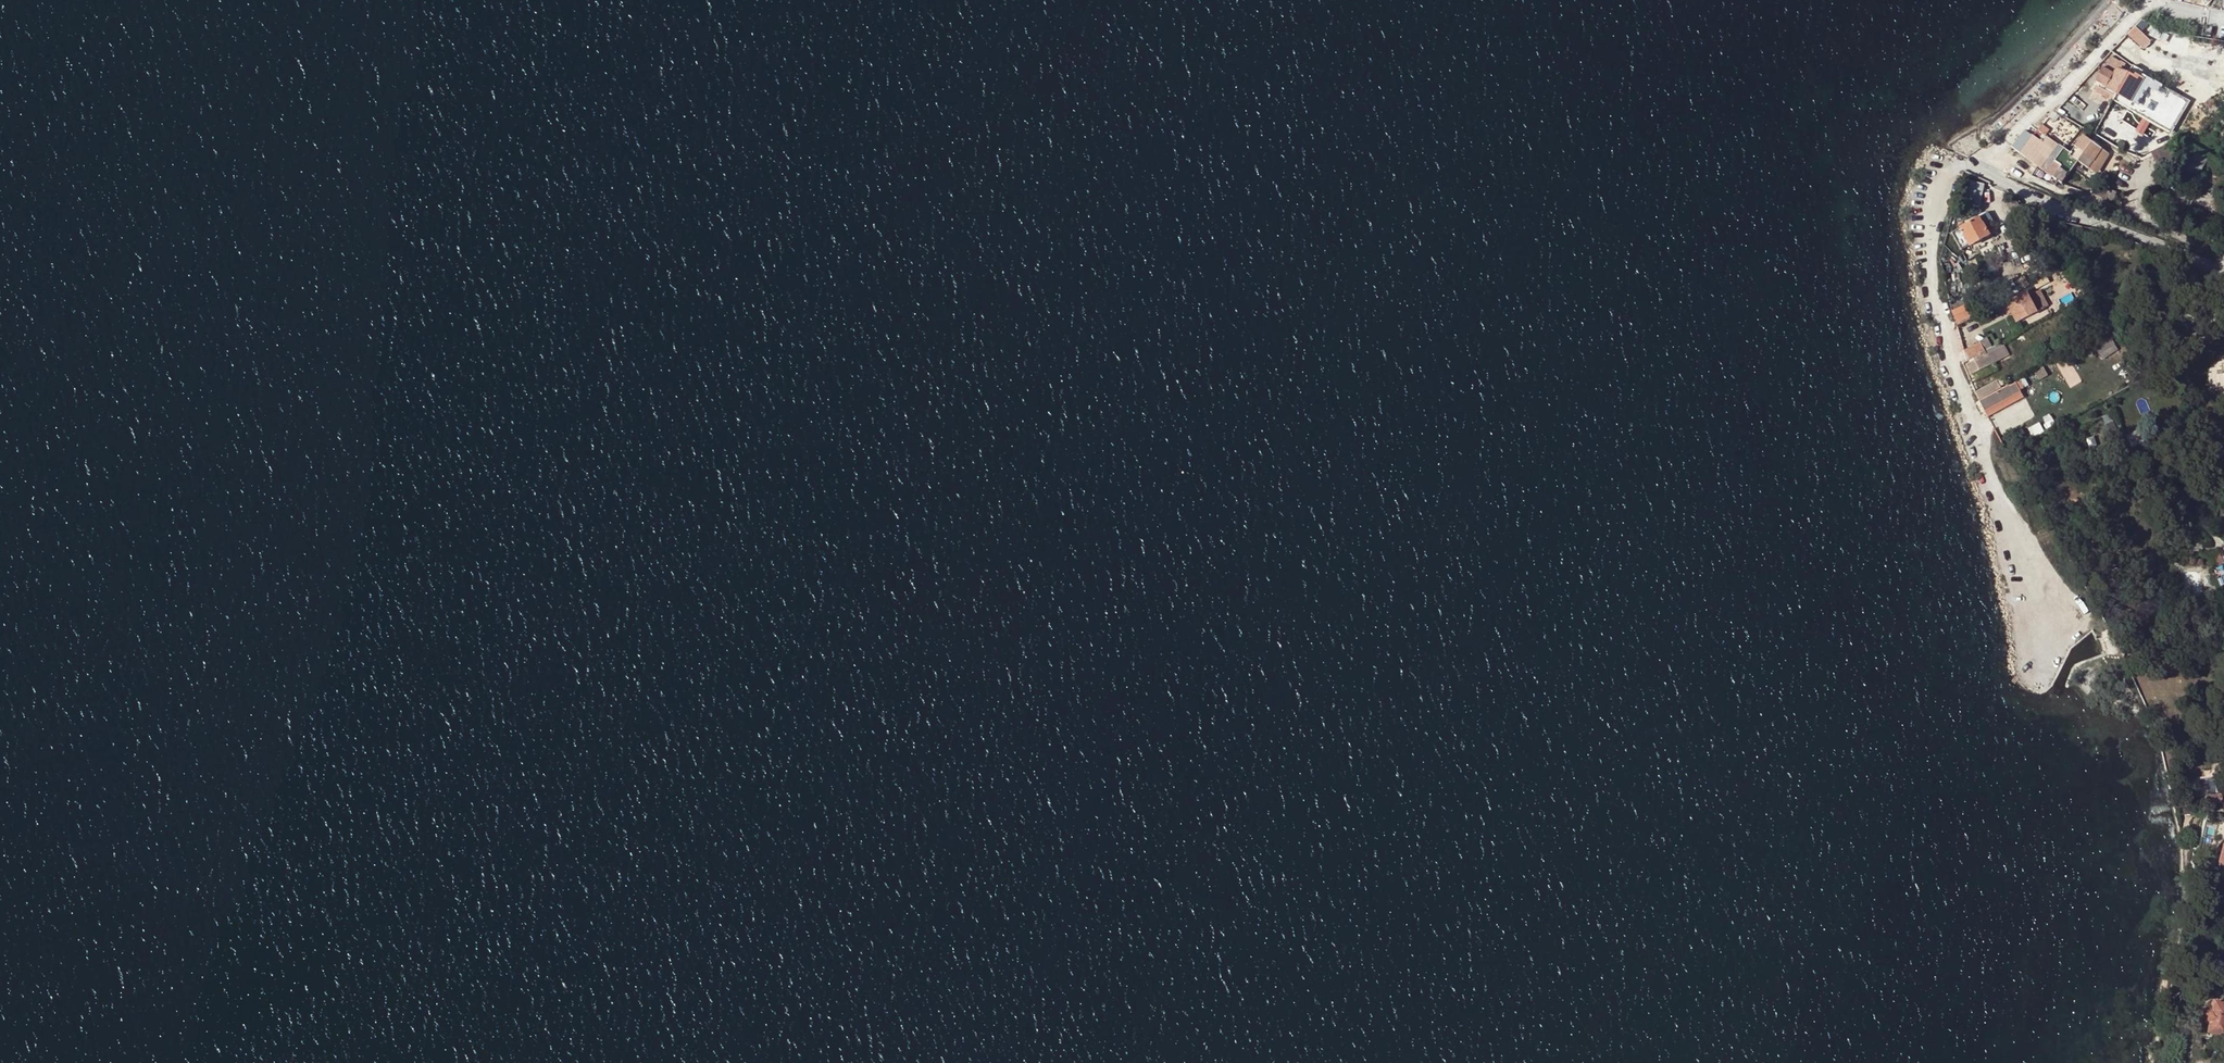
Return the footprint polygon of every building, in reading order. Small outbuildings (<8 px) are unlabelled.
[(2135,27),(2129,32),(2142,45),(2147,39),(2135,27)] [(2110,56),(2095,82),(2127,100),(2139,81),(2116,68),(2120,62),(2110,56)] [(2082,101),(2072,114),(2077,118),(2083,110),(2086,112),(2090,108),(2082,101)] [(2019,150),(2033,134),(2027,128),(2013,144),(2019,150)] [(2020,153),(2061,184),(2078,162),(2068,155),(2069,153),(2049,137),(2048,137),(2043,133),(2039,140),(2032,135),(2020,153)] [(2068,155),(2078,162),(2094,173),(2099,164),(2101,166),(2109,155),(2083,136),(2069,153),(2068,155)] [(2176,156),(2172,146),(2156,154),(2161,163),(2176,156)] [(2211,160),(2199,154),(2185,176),(2202,186),(2207,177),(2203,175),(2211,160)] [(2094,189),(2092,194),(2113,202),(2116,192),(2091,182),(2090,187),(2094,189)] [(2007,189),(2004,191),(1999,195),(2016,217),(2023,211),(2007,189)] [(1983,216),(1960,226),(1969,246),(1992,236),(1983,216)] [(2063,279),(2069,275),(2064,266),(2057,270),(2063,279)] [(2029,296),(2026,291),(2009,301),(2020,321),(2043,307),(2035,293),(2029,296)] [(1965,304),(1953,310),(1959,323),(1971,317),(1965,304)] [(2110,343),(2104,333),(2087,341),(2092,351),(2110,343)] [(1987,338),(1979,342),(1984,350),(1991,346),(1987,338)] [(2145,378),(2138,382),(2142,389),(2149,384),(2145,378)] [(1998,380),(1976,390),(1989,416),(2030,397),(2021,379),(2002,388),(1998,380)] [(2211,543),(2201,548),(2206,558),(2216,553),(2211,543)] [(2221,803),(2221,793),(2212,793),(2211,803),(2221,803)] [(2207,1032),(2223,1035),(2223,1001),(2214,999),(2207,1032)]
